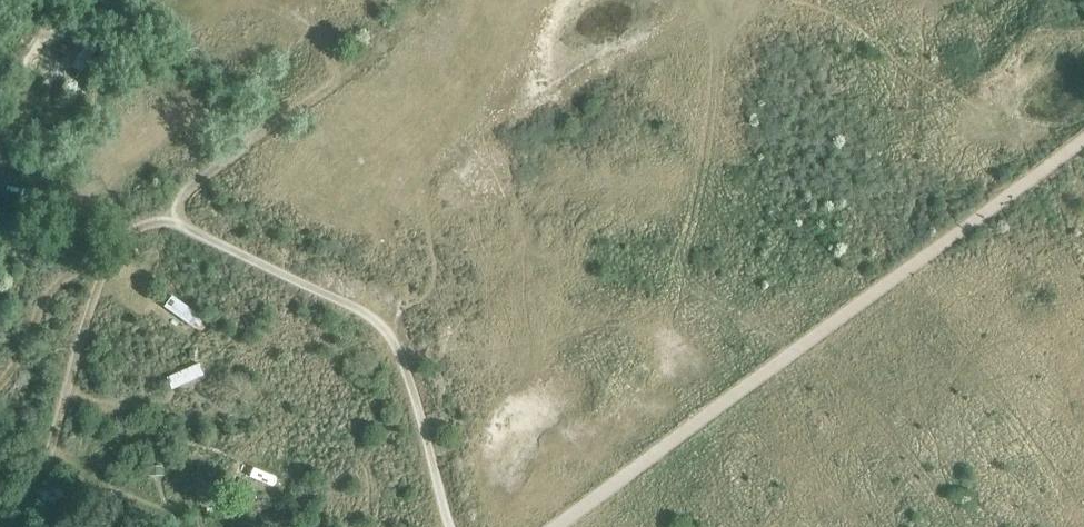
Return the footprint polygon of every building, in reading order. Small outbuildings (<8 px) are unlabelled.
[(82,72),(98,48),(89,42),(73,66),(82,72)] [(202,315),(174,295),(166,307),(194,326),(202,315)] [(174,389),(205,375),(200,363),(169,377),(174,389)]
